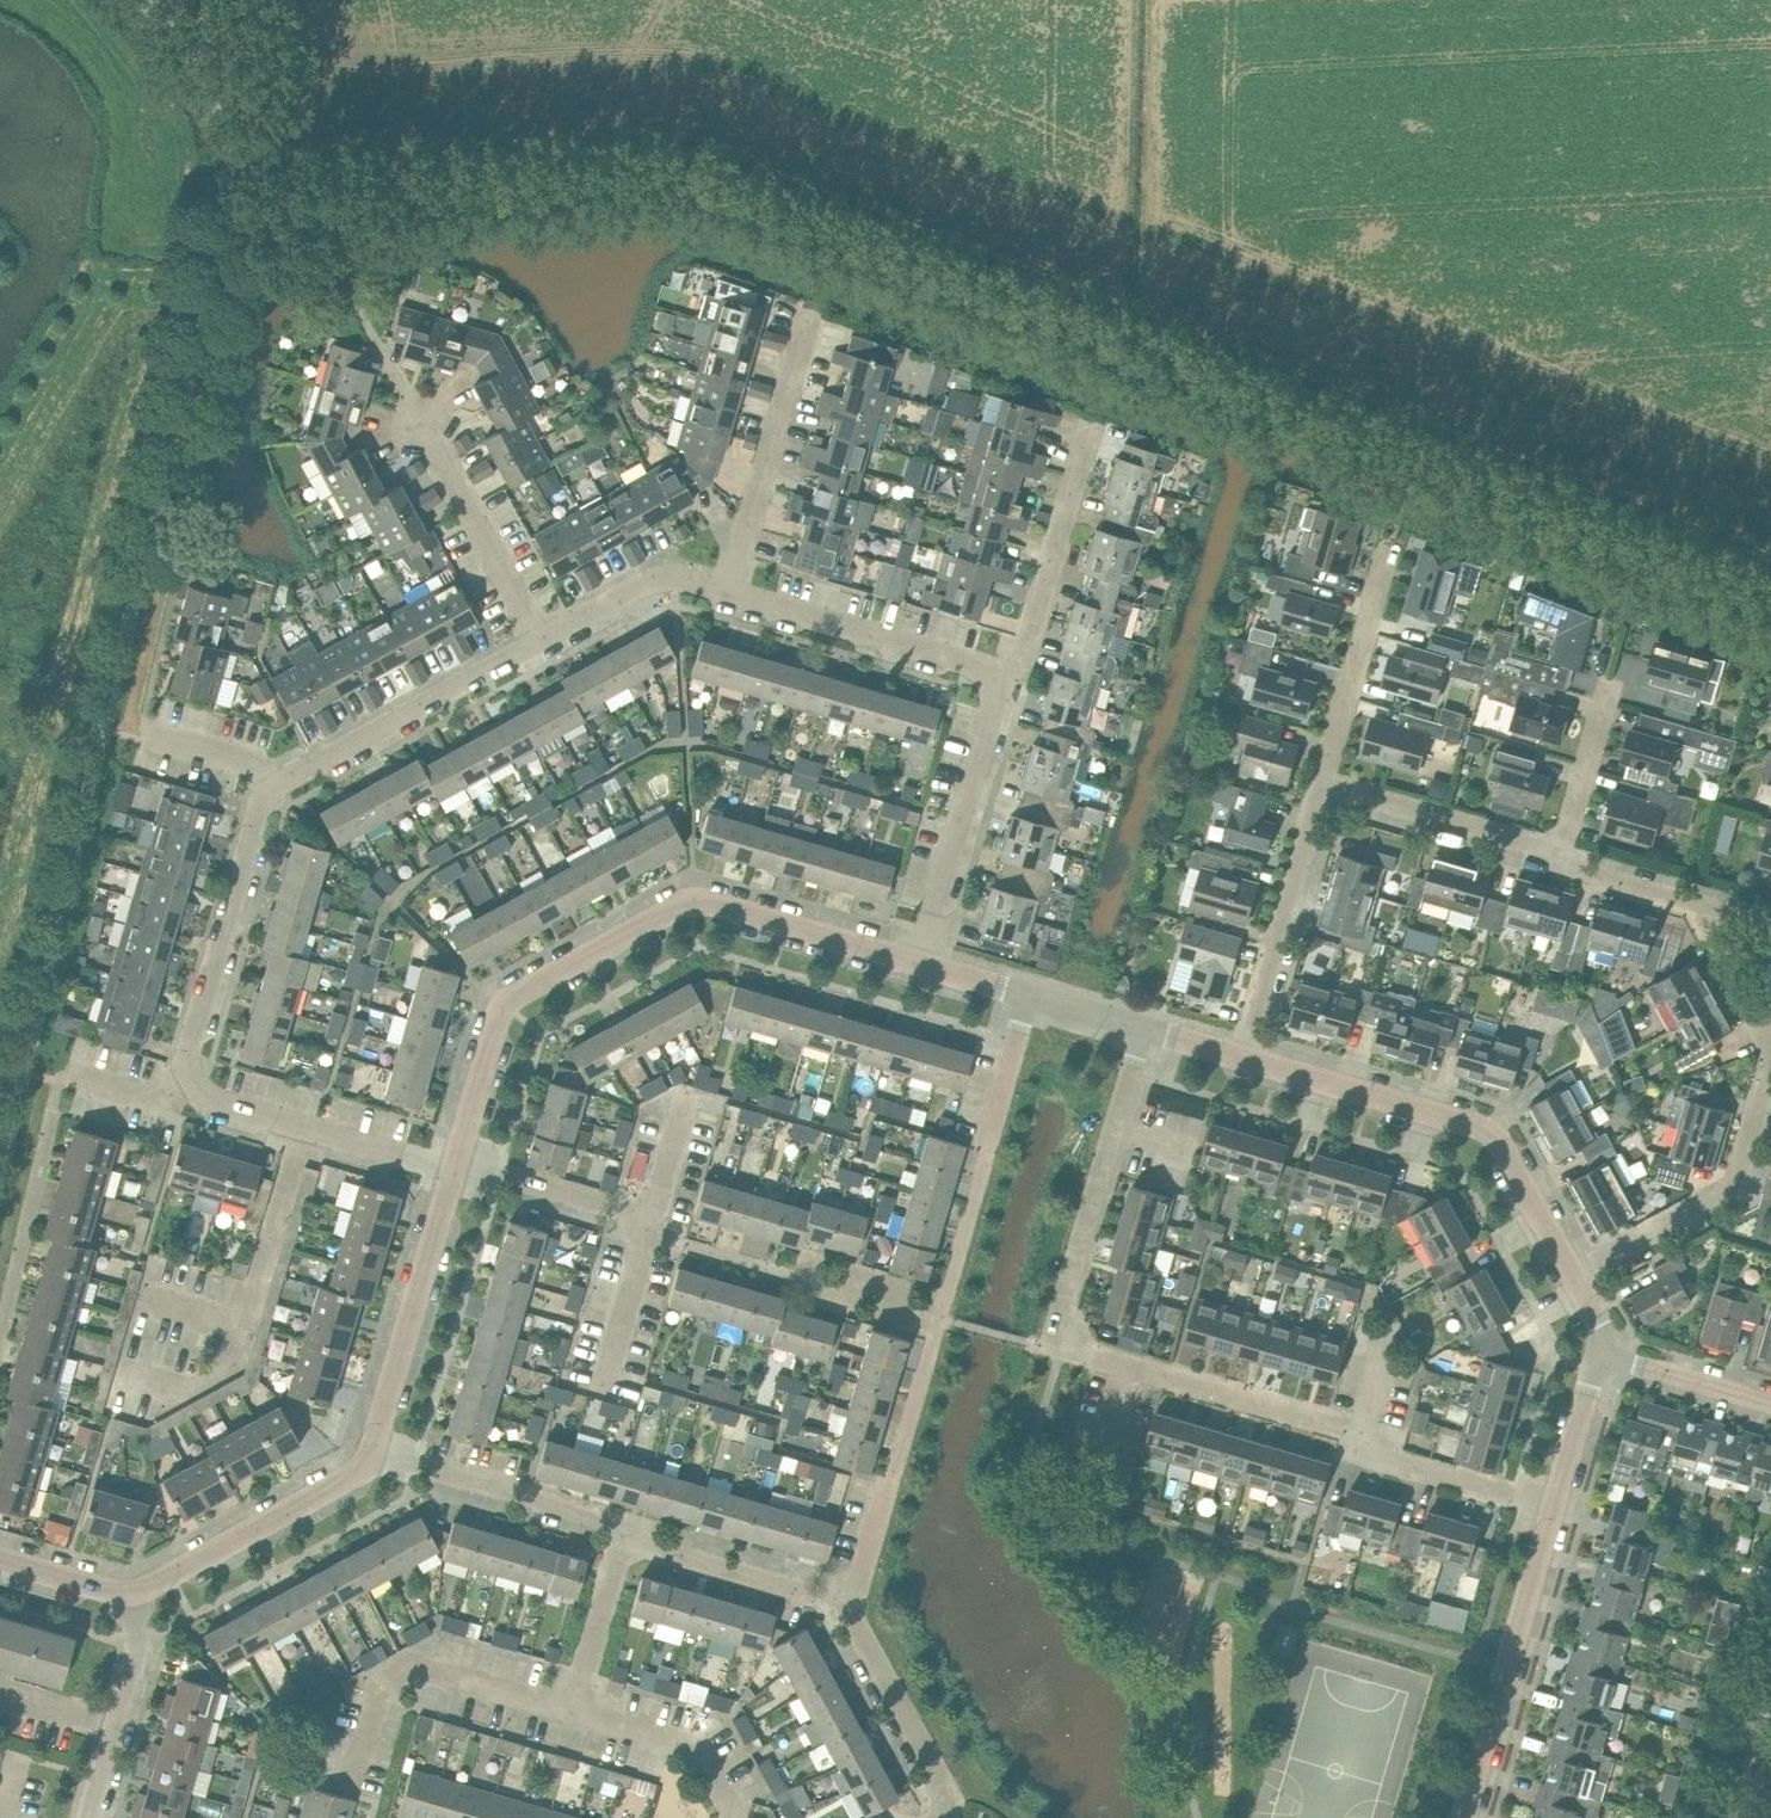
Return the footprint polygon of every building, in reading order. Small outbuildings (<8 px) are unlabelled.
[(757,335),(764,309),(767,310),(771,295),(719,278),(714,297),(720,299),(713,322),(757,335)] [(429,362),(442,318),(420,312),(401,306),(392,338),(407,343),(403,355),(429,362)] [(476,363),(499,335),(442,318),(429,362),(455,370),(459,358),(476,363)] [(750,360),(757,335),(713,322),(706,347),(750,360)] [(772,347),(776,333),(766,330),(762,344),(772,347)] [(786,336),(776,333),(772,347),(782,350),(786,336)] [(884,392),(891,366),(899,368),(903,353),(896,351),(897,347),(851,334),(846,352),(835,349),(831,361),(851,367),(847,382),(884,392)] [(527,387),(499,335),(476,363),(485,379),(474,385),(487,408),(527,387)] [(333,343),(326,366),(321,385),(365,397),(373,372),(361,368),(365,353),(333,343)] [(742,385),(750,360),(706,347),(699,372),(742,385)] [(535,381),(550,373),(542,358),(527,366),(535,381)] [(934,365),(930,380),(945,384),(949,369),(934,365)] [(735,409),(742,385),(699,372),(691,397),(735,409)] [(757,397),(761,383),(751,380),(747,394),(757,397)] [(899,397),(884,392),(847,382),(842,396),(823,390),(819,402),(876,418),(891,423),(899,397)] [(772,386),(761,383),(757,397),(768,400),(772,386)] [(357,423),(365,397),(321,385),(305,441),(341,438),(346,420),(357,423)] [(540,410),(527,387),(487,408),(499,430),(499,431),(525,417),(525,419),(540,410)] [(950,389),(944,410),(970,417),(976,397),(950,389)] [(1059,414),(1037,408),(989,394),(981,421),(995,425),(1032,435),(1036,421),(1056,427),(1059,414)] [(728,434),(735,409),(691,397),(684,421),(728,434)] [(868,445),(876,418),(819,402),(816,414),(836,420),(831,434),(868,445)] [(537,440),(525,419),(525,417),(499,431),(499,430),(484,438),(497,462),(537,440)] [(995,425),(981,421),(980,420),(973,447),(1044,467),(1047,456),(1027,450),(1032,435),(995,425)] [(720,460),(728,434),(684,421),(677,447),(686,450),(684,460),(711,482),(718,459),(720,460)] [(933,429),(932,435),(944,438),(947,428),(935,424),(933,429)] [(921,425),(920,431),(932,435),(933,429),(921,425)] [(746,432),(742,446),(753,449),(757,435),(746,432)] [(453,441),(459,452),(471,445),(466,434),(453,441)] [(861,471),(868,445),(831,434),(827,448),(808,443),(804,454),(861,471)] [(598,437),(577,449),(586,464),(607,453),(598,437)] [(349,453),(341,438),(305,441),(333,493),(373,471),(360,447),(349,453)] [(550,463),(537,440),(497,462),(510,486),(550,463)] [(1175,458),(1147,450),(1124,443),(1120,458),(1116,457),(1114,464),(1111,466),(1108,478),(1156,492),(1162,472),(1166,473),(1172,470),(1175,458)] [(1040,479),(1044,467),(973,447),(965,473),(980,477),(1016,488),(1021,473),(1040,479)] [(575,450),(554,462),(561,475),(582,463),(575,450)] [(853,497),(861,471),(804,454),(801,466),(820,472),(816,486),(853,497)] [(487,459),(478,464),(485,477),(494,472),(487,459)] [(690,494),(711,482),(684,460),(675,465),(671,459),(648,472),(670,512),(694,499),(690,494)] [(412,477),(425,470),(419,460),(407,467),(412,477)] [(485,477),(478,464),(468,469),(475,482),(485,477)] [(906,470),(902,483),(916,487),(920,474),(906,470)] [(386,494),(385,492),(373,471),(333,493),(346,517),(361,509),(361,507),(386,494)] [(670,512),(648,472),(625,484),(647,525),(670,512)] [(972,503),(1029,520),(1032,508),(1012,502),(1016,488),(980,477),(965,473),(958,499),(972,503)] [(1150,511),(1156,492),(1108,478),(1104,490),(1106,493),(1110,494),(1103,515),(1163,532),(1165,526),(1156,523),(1158,518),(1155,513),(1150,511)] [(400,484),(385,492),(386,494),(361,507),(361,509),(373,530),(413,508),(400,484)] [(647,525),(625,484),(603,497),(625,537),(647,525)] [(869,501),(853,497),(816,486),(812,501),(792,495),(789,507),(845,523),(861,528),(869,501)] [(435,488),(425,493),(432,506),(442,500),(435,488)] [(432,506),(425,493),(416,498),(423,511),(432,506)] [(625,537),(603,497),(580,509),(602,549),(625,537)] [(1025,531),(1029,520),(972,503),(964,529),(1001,540),(1005,525),(1025,531)] [(861,528),(845,523),(789,507),(786,518),(805,524),(801,538),(838,549),(838,548),(854,553),(861,528)] [(1357,521),(1335,514),(1308,507),(1302,526),(1316,530),(1308,557),(1290,552),(1285,570),(1314,579),(1319,564),(1348,573),(1354,555),(1348,554),(1357,521)] [(426,532),(413,508),(373,530),(386,554),(391,551),(405,543),(426,532)] [(602,549),(580,509),(558,522),(580,562),(602,549)] [(1163,532),(1103,515),(1097,536),(1094,535),(1090,537),(1087,549),(1135,564),(1141,543),(1145,545),(1151,541),(1153,535),(1161,538),(1163,532)] [(580,562),(558,522),(555,523),(534,535),(556,575),(580,562)] [(684,523),(672,531),(678,541),(690,534),(684,523)] [(426,532),(405,543),(417,566),(422,575),(431,571),(421,552),(440,542),(433,529),(432,528),(426,532)] [(997,554),(1001,540),(964,529),(957,555),(1013,572),(1017,560),(997,554)] [(893,537),(890,548),(898,550),(901,539),(893,537)] [(850,567),(854,553),(838,548),(838,549),(801,538),(797,553),(784,549),(781,561),(794,565),(850,582),(854,568),(850,567)] [(622,547),(627,556),(640,549),(634,540),(622,547)] [(901,542),(894,565),(895,566),(907,569),(913,546),(901,542)] [(405,543),(391,551),(396,560),(402,557),(411,569),(417,566),(405,543)] [(645,559),(640,549),(627,556),(632,566),(645,559)] [(1135,564),(1087,549),(1083,561),(1085,564),(1089,565),(1082,587),(1133,601),(1137,590),(1134,584),(1129,583),(1135,564)] [(1463,562),(1423,550),(1405,609),(1446,621),(1463,562)] [(1010,583),(1013,572),(957,555),(943,552),(936,577),(949,581),(986,592),(990,578),(1010,583)] [(576,571),(582,581),(595,574),(589,564),(576,571)] [(895,566),(886,597),(903,602),(912,571),(907,569),(895,566)] [(340,569),(332,572),(336,580),(343,576),(340,569)] [(1258,569),(1256,577),(1267,580),(1270,572),(1258,569)] [(1307,583),(1284,576),(1271,572),(1267,586),(1291,593),(1282,622),(1330,636),(1339,606),(1303,596),(1307,583)] [(600,583),(595,574),(582,581),(587,591),(600,583)] [(459,587),(463,584),(459,577),(455,579),(454,579),(431,591),(456,638),(463,635),(468,632),(464,625),(477,619),(459,587)] [(332,580),(313,590),(321,607),(341,596),(332,580)] [(978,619),(986,592),(949,581),(945,595),(925,588),(921,602),(978,619)] [(232,597),(212,592),(189,585),(182,611),(226,624),(229,612),(243,616),(248,597),(233,592),(232,597)] [(1133,601),(1082,587),(1076,608),(1073,607),(1070,609),(1066,621),(1114,635),(1123,637),(1133,601)] [(456,638),(431,591),(408,604),(430,644),(441,638),(445,644),(450,641),(455,651),(468,644),(463,635),(456,638)] [(1542,593),(1534,616),(1533,617),(1560,628),(1550,661),(1512,650),(1516,635),(1496,629),(1486,666),(1487,667),(1527,679),(1566,689),(1573,667),(1576,668),(1582,647),(1587,649),(1591,635),(1586,633),(1591,614),(1597,616),(1597,614),(1542,593)] [(430,644),(408,604),(386,616),(408,656),(430,644)] [(226,624),(182,611),(174,637),(185,640),(185,639),(218,648),(219,647),(226,624)] [(408,656),(386,616),(363,629),(385,669),(408,656)] [(249,619),(245,630),(259,634),(263,623),(249,619)] [(1114,635),(1066,621),(1063,632),(1064,636),(1068,637),(1062,658),(1120,675),(1123,667),(1115,664),(1116,661),(1113,656),(1109,654),(1114,635)] [(641,631),(632,636),(651,671),(676,658),(659,626),(643,634),(641,631)] [(1259,628),(1255,642),(1274,648),(1278,634),(1259,628)] [(385,669),(363,629),(340,641),(363,681),(385,669)] [(256,644),(259,634),(245,630),(242,640),(256,644)] [(1467,642),(1458,639),(1435,633),(1430,649),(1460,658),(1462,658),(1467,642)] [(651,671),(632,636),(622,641),(624,645),(610,653),(627,684),(651,671)] [(230,650),(219,647),(218,648),(185,639),(185,640),(178,663),(222,676),(230,650)] [(718,682),(729,643),(720,641),(719,645),(702,640),(691,674),(718,682)] [(1255,642),(1252,641),(1248,640),(1239,671),(1265,678),(1258,702),(1307,716),(1317,682),(1269,669),(1275,648),(1274,648),(1255,642)] [(363,681),(340,641),(318,653),(340,694),(363,681)] [(1645,684),(1671,691),(1665,713),(1693,722),(1706,677),(1719,681),(1726,660),(1657,641),(1645,684)] [(744,690),(754,655),(740,651),(741,647),(729,643),(718,682),(744,690)] [(473,654),(468,644),(455,651),(461,661),(473,654)] [(1471,647),(1467,661),(1484,666),(1488,652),(1471,647)] [(1459,659),(1430,650),(1425,666),(1392,656),(1383,686),(1431,700),(1439,671),(1454,676),(1459,659)] [(340,694),(318,653),(295,666),(317,706),(340,694)] [(627,684),(610,653),(595,661),(593,657),(584,662),(604,697),(627,684)] [(771,697),(782,659),(772,656),(771,660),(754,655),(744,690),(771,697)] [(1120,675),(1062,658),(1055,679),(1052,678),(1049,680),(1045,692),(1093,706),(1099,686),(1104,688),(1109,685),(1110,682),(1118,684),(1120,675)] [(423,669),(417,659),(405,666),(410,676),(423,669)] [(797,705),(807,670),(792,666),(793,662),(782,659),(771,697),(797,705)] [(604,697),(584,662),(575,668),(577,671),(561,680),(566,687),(580,711),(604,697)] [(222,676),(178,663),(171,689),(214,702),(221,679),(222,676)] [(317,706),(295,666),(272,679),(294,719),(317,706)] [(1523,694),(1527,679),(1487,667),(1480,692),(1489,694),(1488,697),(1518,706),(1511,728),(1560,743),(1570,708),(1523,694)] [(428,678),(423,669),(410,676),(415,685),(428,678)] [(824,713),(835,674),(824,671),(823,675),(807,670),(797,705),(824,713)] [(850,720),(860,686),(844,681),(845,677),(835,674),(824,713),(850,720)] [(250,685),(255,694),(268,687),(263,678),(250,685)] [(360,691),(365,700),(378,693),(372,684),(360,691)] [(876,728),(888,689),(877,686),(875,690),(860,686),(850,720),(876,728)] [(273,697),(268,687),(255,694),(261,704),(273,697)] [(580,711),(566,687),(551,696),(549,692),(540,698),(559,733),(584,719),(580,711)] [(1211,687),(1208,699),(1218,703),(1222,690),(1211,687)] [(903,736),(913,701),(896,696),(897,692),(888,689),(876,728),(903,736)] [(1093,706),(1045,692),(1042,704),(1043,707),(1047,708),(1041,730),(1092,744),(1095,733),(1092,727),(1088,726),(1093,706)] [(383,703),(378,693),(365,700),(370,710),(383,703)] [(559,733),(540,698),(530,703),(532,706),(518,714),(535,746),(559,733)] [(939,709),(913,701),(903,736),(929,744),(935,723),(939,724),(943,712),(939,711),(939,709)] [(701,708),(687,709),(688,722),(702,721),(701,708)] [(314,716),(319,725),(332,718),(327,709),(314,716)] [(665,710),(666,723),(680,722),(679,709),(665,710)] [(1274,722),(1251,715),(1244,713),(1236,739),(1250,743),(1242,770),(1287,783),(1298,746),(1269,738),(1274,722)] [(1738,740),(1725,736),(1646,713),(1642,728),(1637,731),(1632,729),(1622,761),(1636,765),(1635,767),(1643,769),(1643,767),(1655,771),(1651,785),(1653,785),(1653,784),(1669,789),(1671,781),(1668,774),(1675,750),(1683,745),(1702,751),(1698,765),(1728,774),(1738,740)] [(535,746),(518,714),(503,722),(501,719),(492,724),(512,759),(535,746)] [(1407,728),(1374,718),(1363,755),(1418,771),(1429,735),(1443,739),(1447,725),(1411,714),(1407,728)] [(337,728),(332,718),(319,725),(325,735),(337,728)] [(702,734),(702,721),(688,722),(688,735),(702,734)] [(681,735),(680,722),(666,723),(667,736),(681,735)] [(512,759),(492,724),(483,729),(485,732),(470,740),(488,772),(512,759)] [(1092,744),(1041,730),(1035,751),(1031,750),(1028,752),(1025,764),(1073,778),(1078,758),(1083,759),(1088,756),(1090,752),(1101,755),(1103,748),(1092,745),(1092,744)] [(639,736),(628,742),(635,754),(646,748),(639,736)] [(1472,736),(1466,751),(1480,755),(1485,741),(1472,736)] [(754,755),(758,742),(746,738),(742,752),(754,755)] [(488,772),(470,740),(456,748),(454,745),(444,750),(464,785),(488,772)] [(635,754),(628,742),(616,748),(623,760),(635,754)] [(767,759),(771,745),(758,742),(754,755),(767,759)] [(598,745),(585,753),(590,763),(597,775),(611,767),(598,745)] [(1497,794),(1493,808),(1521,816),(1525,802),(1542,807),(1550,777),(1526,770),(1530,756),(1499,747),(1490,777),(1501,780),(1497,794)] [(464,785),(444,750),(435,755),(437,759),(423,766),(422,767),(435,790),(434,791),(439,799),(464,785)] [(806,774),(810,760),(797,756),(793,770),(806,774)] [(422,767),(423,766),(418,758),(402,767),(400,763),(391,768),(410,804),(434,791),(435,790),(422,767)] [(748,775),(752,762),(740,758),(736,772),(748,775)] [(822,763),(810,760),(806,774),(818,777),(822,763)] [(761,779),(765,766),(752,762),(748,775),(761,779)] [(590,763),(579,769),(586,781),(597,775),(590,763)] [(1067,797),(1073,778),(1025,764),(1021,776),(1023,779),(1026,780),(1020,801),(1082,819),(1085,811),(1073,808),(1074,804),(1071,799),(1067,797)] [(410,804),(391,768),(381,774),(383,777),(369,785),(386,817),(410,804)] [(620,787),(631,780),(624,768),(613,774),(620,787)] [(859,786),(863,772),(850,768),(846,782),(859,786)] [(586,781),(579,769),(568,775),(574,787),(586,781)] [(801,788),(806,774),(793,770),(789,784),(801,788)] [(871,789),(875,776),(863,772),(859,786),(871,789)] [(814,791),(818,777),(806,774),(801,788),(814,791)] [(601,781),(589,787),(596,800),(607,793),(601,781)] [(555,782),(543,789),(544,792),(549,801),(562,794),(555,782)] [(1247,845),(1268,851),(1276,823),(1264,819),(1271,796),(1225,782),(1219,803),(1230,807),(1225,826),(1229,827),(1224,842),(1246,848),(1247,845)] [(211,809),(215,796),(175,784),(171,798),(163,795),(163,796),(165,797),(158,822),(200,834),(204,820),(218,824),(222,813),(211,809)] [(900,797),(913,801),(916,788),(904,784),(900,797)] [(1706,802),(1685,796),(1668,791),(1669,789),(1653,784),(1653,785),(1651,785),(1646,802),(1613,792),(1602,829),(1653,844),(1660,820),(1691,829),(1697,809),(1703,811),(1706,802)] [(386,817),(369,785),(354,793),(352,789),(343,795),(363,830),(386,817)] [(596,800),(589,787),(578,794),(584,806),(596,800)] [(853,806),(857,792),(844,789),(840,802),(853,806)] [(544,792),(533,798),(540,811),(551,804),(549,801),(544,792)] [(865,809),(869,796),(857,792),(853,806),(865,809)] [(363,830),(343,795),(334,800),(335,803),(320,812),(337,844),(363,830)] [(573,796),(567,800),(574,813),(580,810),(573,796)] [(540,811),(533,798),(522,804),(529,817),(540,811)] [(1082,819),(1020,801),(1014,822),(1010,821),(1007,823),(1004,835),(1052,849),(1058,829),(1062,830),(1068,827),(1069,824),(1080,827),(1082,819)] [(558,817),(551,804),(540,811),(547,823),(558,817)] [(904,821),(908,808),(896,804),(892,817),(904,821)] [(917,824),(920,812),(908,809),(905,821),(917,824)] [(116,810),(112,824),(123,827),(127,813),(116,810)] [(547,823),(540,811),(529,817),(536,830),(547,823)] [(725,858),(736,820),(708,812),(698,846),(715,852),(714,855),(725,858)] [(684,845),(673,824),(667,814),(643,827),(662,862),(671,857),(669,854),(684,845)] [(495,815),(484,821),(490,834),(502,827),(495,815)] [(1759,863),(1770,867),(1770,819),(1763,816),(1758,831),(1767,834),(1759,863)] [(752,862),(762,827),(736,820),(725,858),(735,861),(736,857),(752,862)] [(490,834),(484,821),(472,828),(479,840),(490,834)] [(196,848),(200,834),(158,822),(150,847),(207,863),(210,852),(196,848)] [(662,862),(643,827),(619,840),(636,871),(650,864),(652,868),(662,862)] [(777,874),(788,835),(762,827),(752,862),(767,867),(767,871),(777,874)] [(505,834),(494,840),(501,852),(512,846),(505,834)] [(804,877),(814,842),(788,835),(777,874),(787,877),(788,873),(804,877)] [(1046,869),(1052,849),(1004,835),(1000,847),(1002,850),(1006,851),(1000,873),(1050,887),(1050,888),(1060,891),(1063,881),(1053,878),(1054,876),(1051,870),(1046,869)] [(285,855),(282,866),(321,877),(329,850),(294,840),(289,857),(285,855)] [(501,852),(494,840),(483,846),(489,858),(501,852)] [(636,871),(619,840),(596,853),(615,888),(623,883),(621,880),(636,871)] [(447,841),(436,848),(443,860),(454,854),(447,841)] [(829,889),(840,850),(814,842),(804,877),(820,882),(819,886),(829,889)] [(203,875),(207,863),(150,847),(143,872),(186,885),(190,871),(203,875)] [(443,860),(436,848),(425,854),(431,866),(443,860)] [(1236,860),(1213,853),(1194,848),(1189,865),(1209,871),(1198,909),(1247,923),(1258,884),(1231,876),(1236,860)] [(1385,867),(1394,870),(1398,856),(1369,848),(1365,861),(1340,854),(1331,882),(1377,895),(1385,867)] [(856,892),(866,857),(840,850),(829,889),(839,892),(840,888),(856,892)] [(615,888),(596,853),(572,866),(590,897),(602,890),(604,894),(615,888)] [(1451,907),(1464,862),(1436,854),(1428,879),(1415,875),(1407,904),(1420,908),(1423,899),(1451,907)] [(894,866),(871,859),(866,857),(856,892),(884,900),(884,898),(888,899),(892,887),(888,886),(894,866)] [(446,866),(453,878),(457,885),(462,882),(458,875),(464,872),(458,860),(446,866)] [(1493,871),(1464,862),(1451,907),(1479,915),(1477,924),(1490,928),(1498,899),(1486,896),(1493,871)] [(313,903),(321,877),(282,866),(279,876),(283,877),(279,893),(313,903)] [(380,885),(390,875),(380,866),(371,876),(380,885)] [(453,878),(446,866),(435,872),(442,885),(453,878)] [(573,906),(590,897),(572,866),(549,878),(568,913),(575,910),(573,906)] [(182,899),(186,885),(143,872),(136,897),(192,914),(195,903),(182,899)] [(1050,887),(1000,873),(993,894),(990,893),(986,894),(983,906),(1031,921),(1037,901),(1041,902),(1047,899),(1050,888),(1050,887)] [(389,894),(399,884),(390,875),(380,885),(389,894)] [(568,913),(549,878),(526,891),(545,926),(552,923),(550,919),(563,912),(565,915),(568,913)] [(1534,931),(1547,886),(1518,878),(1511,903),(1498,899),(1490,928),(1503,932),(1506,923),(1534,931)] [(365,900),(375,890),(366,881),(356,891),(365,900)] [(1368,923),(1377,895),(1331,882),(1323,911),(1348,918),(1345,931),(1373,939),(1377,926),(1368,923)] [(1575,895),(1547,886),(1534,931),(1562,939),(1559,948),(1572,952),(1581,923),(1568,920),(1575,895)] [(320,890),(316,904),(330,908),(334,894),(320,890)] [(384,899),(375,890),(365,900),(375,909),(384,899)] [(545,926),(526,891),(498,906),(515,938),(531,929),(533,933),(545,926)] [(313,903),(279,893),(274,909),(270,908),(267,918),(306,930),(313,903)] [(189,925),(192,914),(136,897),(128,923),(171,935),(175,921),(189,925)] [(103,901),(93,898),(89,911),(99,914),(103,901)] [(1616,955),(1629,910),(1601,902),(1593,927),(1581,923),(1572,952),(1573,952),(1567,971),(1580,975),(1588,947),(1616,955)] [(515,938),(498,906),(475,919),(494,954),(504,949),(502,945),(515,938)] [(1025,940),(1031,921),(983,906),(979,919),(981,922),(985,923),(978,945),(1029,960),(1033,947),(1030,942),(1025,940)] [(1658,919),(1629,910),(1616,955),(1644,964),(1642,972),(1655,976),(1663,947),(1651,944),(1654,931),(1657,931),(1658,927),(1656,926),(1658,919)] [(360,917),(356,930),(352,943),(366,947),(373,921),(360,917)] [(298,956),(306,930),(267,918),(264,929),(268,930),(263,947),(268,948),(269,948),(298,956)] [(494,954),(475,919),(450,932),(467,964),(483,956),(485,959),(494,954)] [(1197,962),(1189,990),(1223,1000),(1231,972),(1232,973),(1238,952),(1230,949),(1234,936),(1187,922),(1177,957),(1197,962)] [(167,949),(171,935),(128,923),(121,948),(177,964),(180,953),(167,949)] [(88,929),(86,938),(99,941),(101,932),(88,929)] [(1370,952),(1373,939),(1345,931),(1341,944),(1370,952)] [(1408,931),(1403,945),(1418,950),(1422,936),(1408,931)] [(410,955),(424,959),(428,944),(414,940),(410,955)] [(1041,947),(1036,965),(1053,970),(1058,952),(1041,947)] [(174,975),(177,964),(121,948),(114,973),(156,985),(160,971),(174,975)] [(307,958),(298,956),(269,948),(268,948),(265,959),(269,960),(265,975),(299,986),(307,958)] [(78,954),(75,962),(83,964),(85,956),(78,954)] [(371,957),(369,964),(379,967),(381,960),(371,957)] [(361,975),(365,963),(351,959),(347,971),(361,975)] [(369,964),(365,963),(361,975),(375,979),(379,967),(369,964)] [(423,963),(415,991),(454,1002),(457,992),(453,991),(458,974),(423,963)] [(357,988),(361,975),(347,971),(343,984),(357,988)] [(152,1000),(156,985),(114,973),(106,998),(163,1015),(166,1004),(152,1000)] [(1118,973),(1113,989),(1127,993),(1130,983),(1126,976),(1118,973)] [(71,975),(68,987),(79,990),(82,978),(71,975)] [(299,986),(265,975),(260,991),(256,990),(253,1000),(292,1012),(299,986)] [(372,992),(375,979),(361,975),(357,988),(372,992)] [(1677,976),(1656,988),(1651,991),(1658,1003),(1666,999),(1680,1024),(1721,1002),(1707,975),(1684,988),(1677,976)] [(726,1013),(735,985),(707,977),(692,985),(690,982),(675,990),(673,987),(663,992),(683,1027),(715,1010),(726,1013)] [(1318,1034),(1332,988),(1326,987),(1303,980),(1290,1025),(1318,1034)] [(752,1028),(763,989),(753,986),(752,990),(735,985),(726,1013),(724,1020),(752,1028)] [(1354,1017),(1367,1020),(1375,991),(1362,988),(1360,997),(1332,988),(1318,1034),(1347,1042),(1354,1017)] [(1602,988),(1597,1008),(1605,1010),(1599,1014),(1602,1019),(1635,996),(1631,991),(1619,999),(1616,998),(1617,992),(1602,988)] [(778,1035),(788,1000),(772,996),(774,992),(763,989),(752,1028),(778,1035)] [(451,1012),(454,1002),(415,991),(407,1017),(442,1027),(447,1011),(451,1012)] [(1401,1057),(1414,1012),(1400,1008),(1402,999),(1375,991),(1367,1020),(1380,1024),(1372,1049),(1401,1057)] [(683,1027),(663,992),(654,997),(656,1001),(641,1009),(659,1041),(683,1027)] [(1564,995),(1558,1015),(1574,1020),(1580,1000),(1564,995)] [(1466,997),(1463,1011),(1471,1013),(1475,999),(1466,997)] [(159,1026),(163,1015),(106,998),(99,1023),(97,1022),(96,1023),(103,1025),(99,1041),(136,1052),(145,1022),(159,1026)] [(284,1038),(292,1012),(253,1000),(250,1011),(254,1012),(249,1028),(284,1038)] [(804,1043),(815,1004),(805,1001),(804,1005),(788,1000),(778,1035),(804,1043)] [(1736,1028),(1721,1002),(1680,1024),(1694,1050),(1673,1061),(1680,1074),(1719,1052),(1712,1040),(1736,1028)] [(830,1050),(840,1016),(825,1011),(826,1007),(815,1004),(804,1043),(830,1050)] [(1592,1004),(1578,1023),(1586,1037),(1602,1028),(1592,1004)] [(1437,1041),(1449,1044),(1458,1015),(1432,1008),(1429,1017),(1414,1012),(1401,1057),(1429,1066),(1437,1041)] [(659,1041),(641,1009),(627,1017),(625,1013),(616,1018),(635,1054),(659,1041)] [(342,1027),(346,1014),(333,1010),(329,1023),(342,1027)] [(1483,1081),(1496,1036),(1468,1028),(1471,1019),(1458,1015),(1449,1044),(1462,1048),(1455,1073),(1483,1081)] [(353,1016),(349,1029),(363,1032),(366,1020),(353,1016)] [(866,1023),(867,1023),(869,1020),(857,1016),(856,1020),(840,1016),(830,1050),(856,1058),(866,1023)] [(438,1043),(442,1027),(407,1017),(400,1043),(439,1055),(442,1044),(438,1043)] [(635,1054),(616,1018),(606,1024),(608,1027),(594,1035),(611,1067),(635,1054)] [(339,1039),(342,1027),(329,1023),(325,1035),(339,1039)] [(883,1066),(894,1027),(884,1024),(882,1028),(867,1023),(866,1023),(856,1058),(883,1066)] [(909,1073),(919,1038),(903,1034),(904,1030),(894,1027),(883,1066),(909,1073)] [(276,1065),(284,1038),(249,1028),(241,1055),(243,1056),(242,1060),(255,1063),(256,1060),(276,1065)] [(359,1045),(363,1032),(349,1029),(346,1041),(359,1045)] [(611,1067),(594,1035),(579,1043),(577,1040),(567,1045),(569,1048),(569,1049),(579,1068),(567,1074),(564,1085),(577,1089),(579,1084),(586,1080),(586,1081),(611,1067)] [(1532,1068),(1539,1045),(1541,1040),(1527,1036),(1525,1045),(1496,1036),(1483,1081),(1512,1090),(1519,1065),(1532,1068)] [(935,1081),(946,1042),(936,1039),(935,1043),(919,1038),(909,1073),(935,1081)] [(962,1089),(972,1054),(955,1049),(956,1045),(946,1042),(935,1081),(939,1082),(962,1089)] [(436,1065),(439,1055),(400,1043),(392,1069),(427,1080),(432,1064),(436,1065)] [(704,1089),(708,1075),(709,1076),(712,1066),(699,1062),(692,1085),(704,1089)] [(325,1080),(327,1080),(331,1068),(317,1064),(311,1084),(323,1087),(325,1080)] [(668,1072),(675,1084),(687,1078),(680,1065),(668,1072)] [(1572,1068),(1567,1071),(1545,1083),(1552,1095),(1529,1107),(1543,1133),(1584,1111),(1570,1085),(1578,1080),(1572,1068)] [(419,1107),(427,1080),(392,1069),(384,1097),(405,1103),(404,1107),(416,1110),(417,1106),(419,1107)] [(337,1070),(334,1082),(347,1086),(351,1074),(337,1070)] [(661,1075),(650,1082),(657,1094),(668,1088),(661,1075)] [(721,1079),(709,1076),(708,1075),(704,1089),(717,1092),(721,1079)] [(1694,1080),(1692,1086),(1702,1089),(1703,1083),(1694,1080)] [(586,1091),(577,1089),(564,1085),(551,1081),(543,1109),(578,1119),(586,1091)] [(657,1094),(650,1082),(639,1088),(645,1100),(657,1094)] [(736,1083),(732,1097),(744,1100),(748,1087),(736,1083)] [(1692,1086),(1689,1085),(1683,1083),(1679,1096),(1688,1099),(1680,1127),(1725,1140),(1733,1112),(1708,1104),(1712,1091),(1702,1089),(1692,1086)] [(784,1112),(788,1098),(775,1095),(762,1090),(758,1104),(784,1112)] [(810,1119),(814,1106),(788,1098),(784,1112),(810,1119)] [(896,1117),(900,1104),(887,1100),(883,1113),(896,1117)] [(908,1121),(912,1107),(900,1104),(896,1117),(908,1121)] [(749,1124),(753,1111),(741,1107),(737,1120),(749,1124)] [(570,1145),(578,1119),(543,1109),(535,1135),(570,1145)] [(836,1127),(840,1114),(828,1110),(824,1123),(836,1127)] [(766,1114),(753,1111),(749,1124),(762,1127),(766,1114)] [(1598,1136),(1584,1111),(1543,1133),(1558,1159),(1580,1147),(1587,1158),(1613,1144),(1607,1132),(1598,1136)] [(849,1131),(853,1117),(840,1114),(836,1127),(849,1131)] [(950,1133),(953,1119),(941,1116),(937,1129),(950,1133)] [(630,1134),(633,1121),(620,1117),(616,1130),(630,1134)] [(802,1139),(805,1126),(793,1122),(789,1135),(802,1139)] [(1227,1171),(1239,1130),(1213,1122),(1201,1163),(1227,1171)] [(814,1143),(818,1129),(805,1126),(802,1139),(814,1143)] [(1716,1169),(1725,1140),(1680,1127),(1671,1155),(1662,1153),(1659,1166),(1687,1174),(1691,1161),(1716,1169)] [(75,1128),(67,1155),(109,1167),(117,1140),(75,1128)] [(626,1146),(630,1134),(616,1130),(613,1143),(626,1146)] [(1252,1178),(1264,1137),(1239,1130),(1227,1171),(1252,1178)] [(879,1149),(882,1137),(869,1133),(865,1145),(879,1149)] [(956,1172),(964,1144),(928,1134),(920,1161),(956,1172)] [(562,1172),(569,1150),(570,1145),(535,1135),(527,1162),(562,1172)] [(1290,1145),(1264,1137),(1252,1178),(1277,1185),(1275,1193),(1289,1197),(1298,1167),(1284,1163),(1290,1145)] [(196,1191),(208,1149),(180,1142),(168,1183),(196,1191)] [(1620,1156),(1613,1144),(1587,1158),(1593,1170),(1570,1182),(1585,1209),(1626,1186),(1612,1160),(1620,1156)] [(875,1162),(879,1149),(865,1145),(862,1158),(875,1162)] [(222,1198),(234,1157),(208,1149),(196,1191),(222,1198)] [(163,1177),(169,1154),(154,1150),(146,1178),(150,1180),(161,1183),(163,1177)] [(1330,1201),(1342,1160),(1317,1152),(1311,1171),(1298,1167),(1289,1197),(1303,1201),(1305,1194),(1330,1201)] [(101,1193),(109,1167),(67,1155),(60,1182),(101,1193)] [(261,1165),(234,1157),(222,1198),(249,1206),(264,1210),(266,1203),(273,1180),(258,1175),(261,1165)] [(1356,1208),(1368,1167),(1342,1160),(1330,1201),(1356,1208)] [(948,1198),(956,1172),(920,1161),(913,1188),(948,1198)] [(319,1170),(305,1166),(296,1195),(307,1198),(311,1199),(319,1170)] [(847,1183),(851,1169),(838,1166),(835,1179),(847,1183)] [(1684,1187),(1687,1174),(1659,1166),(1655,1178),(1684,1187)] [(1393,1175),(1368,1167),(1356,1208),(1399,1221),(1408,1191),(1390,1186),(1393,1175)] [(860,1186),(863,1173),(851,1169),(847,1183),(860,1186)] [(614,1188),(618,1175),(604,1171),(601,1184),(614,1188)] [(721,1223),(731,1187),(704,1179),(693,1215),(721,1223)] [(156,1199),(161,1183),(150,1180),(145,1196),(156,1199)] [(93,1220),(101,1193),(60,1182),(52,1208),(93,1220)] [(359,1183),(353,1206),(351,1210),(393,1223),(400,1195),(359,1183)] [(1133,1185),(1126,1211),(1167,1222),(1174,1197),(1133,1185)] [(1640,1212),(1629,1191),(1626,1186),(1585,1209),(1599,1235),(1640,1212)] [(747,1230),(757,1195),(731,1187),(721,1223),(747,1230)] [(940,1224),(948,1198),(913,1188),(905,1214),(940,1224)] [(1426,1197),(1408,1191),(1399,1221),(1401,1221),(1410,1216),(1423,1239),(1460,1219),(1447,1195),(1430,1204),(1426,1197)] [(891,1210),(895,1197),(881,1193),(878,1206),(891,1210)] [(302,1214),(307,1198),(296,1195),(291,1211),(302,1214)] [(773,1238),(783,1202),(757,1195),(747,1230),(773,1238)] [(829,1244),(840,1209),(812,1201),(809,1210),(810,1210),(803,1236),(803,1237),(829,1244)] [(810,1210),(809,1210),(783,1202),(773,1238),(800,1246),(803,1237),(803,1236),(810,1210)] [(888,1222),(891,1210),(878,1206),(874,1218),(888,1222)] [(86,1246),(86,1245),(93,1220),(52,1208),(44,1235),(53,1238),(54,1237),(86,1246)] [(857,1252),(863,1229),(867,1217),(840,1209),(829,1244),(857,1252)] [(385,1249),(393,1223),(351,1210),(344,1237),(385,1249)] [(1159,1248),(1167,1222),(1126,1211),(1118,1236),(1159,1248)] [(933,1250),(940,1224),(905,1214),(898,1240),(933,1250)] [(145,1235),(150,1218),(140,1215),(135,1231),(145,1235)] [(1208,1235),(1198,1217),(1194,1231),(1208,1235)] [(1208,1235),(1213,1221),(1198,1217),(1208,1235)] [(1473,1242),(1460,1219),(1423,1239),(1435,1263),(1429,1266),(1436,1279),(1463,1264),(1456,1252),(1473,1242)] [(510,1220),(502,1248),(537,1258),(545,1230),(510,1220)] [(1223,1240),(1227,1226),(1213,1221),(1208,1235),(1223,1240)] [(296,1233),(286,1230),(281,1247),(292,1250),(296,1233)] [(140,1251),(145,1235),(135,1231),(130,1248),(140,1251)] [(1204,1250),(1208,1235),(1194,1231),(1190,1246),(1204,1250)] [(1153,1271),(1159,1248),(1118,1236),(1111,1261),(1163,1276),(1163,1274),(1153,1271)] [(95,1248),(86,1245),(86,1246),(54,1237),(53,1238),(46,1263),(87,1275),(95,1248)] [(377,1275),(385,1249),(344,1237),(336,1263),(377,1275)] [(181,1238),(178,1249),(195,1254),(198,1243),(181,1238)] [(925,1278),(933,1250),(898,1240),(890,1267),(925,1278)] [(593,1258),(597,1246),(584,1242),(580,1254),(593,1258)] [(175,1259),(178,1249),(161,1244),(158,1254),(175,1259)] [(287,1267),(292,1250),(281,1247),(276,1263),(287,1267)] [(866,1247),(864,1254),(862,1259),(876,1263),(879,1251),(866,1247)] [(537,1258),(502,1248),(494,1274),(530,1284),(537,1258)] [(195,1254),(178,1249),(175,1259),(192,1264),(195,1254)] [(1235,1266),(1239,1252),(1229,1249),(1225,1263),(1235,1266)] [(1245,1269),(1249,1255),(1239,1252),(1235,1266),(1245,1269)] [(1680,1254),(1654,1268),(1661,1281),(1632,1296),(1648,1325),(1692,1301),(1677,1273),(1687,1267),(1680,1254)] [(1337,1273),(1341,1259),(1329,1255),(1325,1269),(1337,1273)] [(245,1279),(249,1265),(234,1260),(230,1275),(245,1279)] [(1156,1301),(1163,1276),(1111,1261),(1111,1262),(1121,1265),(1115,1289),(1156,1301)] [(80,1301),(87,1275),(46,1263),(38,1289),(80,1301)] [(369,1302),(377,1275),(336,1263),(328,1288),(328,1289),(361,1299),(360,1299),(369,1302)] [(1284,1280),(1289,1266),(1278,1263),(1274,1277),(1284,1280)] [(1470,1276),(1463,1264),(1436,1279),(1443,1292),(1449,1288),(1462,1311),(1500,1291),(1487,1267),(1470,1276)] [(1295,1283),(1299,1269),(1289,1266),(1284,1280),(1295,1283)] [(695,1311),(705,1275),(678,1267),(668,1303),(695,1311)] [(138,1288),(143,1271),(132,1268),(127,1285),(138,1288)] [(1183,1271),(1180,1281),(1194,1285),(1197,1275),(1183,1271)] [(530,1284),(494,1274),(487,1300),(522,1310),(530,1284)] [(721,1318),(732,1283),(705,1275),(695,1311),(721,1318)] [(1334,1295),(1338,1281),(1328,1278),(1324,1292),(1334,1295)] [(1191,1295),(1194,1285),(1180,1281),(1177,1291),(1191,1295)] [(1344,1298),(1348,1284),(1338,1281),(1334,1295),(1344,1298)] [(1757,1323),(1763,1300),(1765,1294),(1720,1281),(1717,1293),(1709,1318),(1703,1341),(1734,1350),(1743,1319),(1757,1323)] [(281,1285),(271,1282),(266,1299),(276,1302),(281,1285)] [(581,1299),(585,1287),(572,1283),(568,1295),(581,1299)] [(747,1326),(758,1290),(732,1283),(721,1318),(747,1326)] [(132,1305),(138,1288),(127,1285),(122,1302),(132,1305)] [(353,1325),(360,1299),(361,1299),(328,1289),(328,1288),(319,1286),(311,1313),(353,1325)] [(80,1301),(38,1289),(31,1315),(72,1327),(80,1301)] [(1156,1301),(1115,1289),(1107,1314),(1126,1320),(1118,1345),(1148,1353),(1155,1328),(1148,1326),(1156,1301)] [(774,1334),(782,1307),(782,1308),(785,1298),(758,1290),(747,1326),(773,1333),(774,1334)] [(1512,1314),(1500,1291),(1462,1311),(1475,1334),(1469,1338),(1477,1353),(1504,1338),(1496,1323),(1512,1314)] [(578,1311),(581,1299),(568,1295),(565,1308),(578,1311)] [(1211,1346),(1223,1304),(1198,1297),(1186,1338),(1211,1346)] [(271,1319),(276,1302),(266,1299),(261,1316),(271,1319)] [(514,1336),(522,1310),(487,1300),(479,1326),(514,1336)] [(1236,1353),(1248,1312),(1223,1304),(1211,1346),(1236,1353)] [(809,1315),(782,1308),(782,1307),(774,1334),(773,1333),(771,1343),(798,1351),(809,1315)] [(1770,1308),(1757,1356),(1770,1361),(1770,1308)] [(1261,1360),(1273,1319),(1248,1312),(1236,1353),(1261,1360)] [(345,1351),(353,1325),(311,1313),(304,1339),(345,1351)] [(72,1327),(31,1315),(23,1341),(64,1353),(72,1327)] [(826,1359),(836,1323),(809,1315),(798,1351),(826,1359)] [(1286,1367),(1298,1326),(1273,1319),(1261,1360),(1286,1367)] [(858,1324),(845,1320),(841,1333),(854,1337),(858,1324)] [(122,1341),(127,1324),(116,1321),(111,1338),(122,1341)] [(507,1362),(514,1336),(479,1326),(472,1352),(507,1362)] [(1311,1375),(1323,1334),(1298,1326),(1286,1367),(1311,1375)] [(872,1328),(864,1356),(899,1366),(907,1339),(872,1328)] [(266,1338),(255,1334),(251,1351),(261,1354),(266,1338)] [(1337,1382),(1349,1341),(1323,1334),(1311,1375),(1337,1382)] [(566,1351),(570,1339),(557,1335),(553,1348),(566,1351)] [(117,1358),(122,1341),(111,1338),(107,1355),(117,1358)] [(1512,1352),(1504,1338),(1477,1353),(1479,1356),(1485,1358),(1478,1383),(1519,1395),(1527,1370),(1508,1365),(1512,1352)] [(338,1377),(345,1351),(304,1339),(296,1365),(338,1377)] [(64,1353),(23,1341),(15,1368),(57,1380),(64,1353)] [(563,1364),(566,1351),(553,1348),(549,1360),(563,1364)] [(268,1356),(261,1354),(251,1351),(247,1362),(264,1367),(268,1356)] [(499,1388),(507,1362),(472,1352),(464,1378),(499,1388)] [(892,1392),(899,1366),(864,1356),(856,1382),(892,1392)] [(842,1378),(846,1365),(833,1361),(829,1374),(842,1378)] [(330,1404),(338,1377),(296,1365),(288,1392),(330,1404)] [(57,1380),(15,1368),(7,1395),(17,1397),(17,1396),(49,1406),(49,1405),(57,1380)] [(673,1385),(677,1372),(665,1368),(661,1382),(673,1385)] [(1441,1373),(1427,1369),(1424,1381),(1438,1385),(1441,1373)] [(690,1376),(677,1372),(673,1385),(686,1389),(690,1376)] [(787,1390),(791,1377),(778,1373),(774,1386),(787,1390)] [(107,1394),(112,1377),(101,1374),(96,1391),(107,1394)] [(251,1390),(242,1374),(233,1380),(238,1389),(241,1395),(251,1390)] [(839,1390),(842,1378),(829,1374),(825,1386),(839,1390)] [(799,1394),(803,1380),(791,1377),(787,1390),(789,1390),(799,1394)] [(492,1414),(499,1388),(464,1378),(456,1404),(492,1414)] [(238,1389),(233,1380),(217,1388),(223,1398),(238,1389)] [(884,1418),(892,1392),(856,1382),(849,1408),(884,1418)] [(726,1400),(729,1387),(717,1383),(713,1397),(726,1400)] [(1512,1420),(1519,1395),(1478,1383),(1471,1408),(1512,1420)] [(557,1400),(561,1387),(548,1384),(544,1397),(557,1400)] [(569,1404),(573,1391),(561,1387),(557,1400),(569,1404)] [(742,1391),(729,1387),(726,1400),(738,1404),(742,1391)] [(670,1406),(674,1393),(662,1389),(658,1403),(670,1406)] [(102,1410),(107,1394),(96,1391),(91,1407),(102,1410)] [(687,1397),(674,1393),(670,1406),(683,1410),(687,1397)] [(58,1408),(49,1405),(49,1406),(17,1396),(17,1397),(9,1423),(51,1435),(58,1408)] [(206,1407),(201,1397),(185,1406),(191,1415),(206,1407)] [(611,1416),(614,1403),(602,1399),(598,1413),(611,1416)] [(623,1420),(627,1407),(614,1403),(611,1416),(623,1420)] [(1672,1460),(1684,1419),(1669,1414),(1671,1408),(1651,1403),(1645,1422),(1629,1418),(1611,1479),(1626,1483),(1640,1475),(1665,1483),(1668,1474),(1673,1460),(1672,1460)] [(483,1442),(492,1414),(456,1404),(448,1432),(483,1442)] [(280,1405),(259,1417),(255,1419),(275,1457),(300,1443),(280,1405)] [(722,1422),(726,1408),(714,1405),(710,1418),(722,1422)] [(191,1415),(185,1406),(170,1414),(175,1424),(191,1415)] [(801,1422),(805,1410),(791,1406),(788,1418),(801,1422)] [(739,1412),(726,1408),(722,1422),(735,1425),(739,1412)] [(876,1444),(884,1418),(849,1408),(841,1434),(876,1444)] [(1430,1412),(1416,1408),(1413,1418),(1427,1423),(1430,1412)] [(1504,1446),(1512,1420),(1471,1408),(1463,1434),(1504,1446)] [(332,1409),(329,1421),(338,1424),(342,1412),(332,1409)] [(1170,1460),(1182,1419),(1157,1412),(1145,1453),(1170,1460)] [(531,1413),(528,1425),(541,1429),(545,1416),(531,1413)] [(114,1418),(110,1430),(121,1433),(127,1435),(131,1423),(114,1418)] [(797,1435),(801,1422),(788,1418),(784,1431),(797,1435)] [(1424,1433),(1427,1423),(1413,1418),(1410,1429),(1424,1433)] [(170,1434),(161,1419),(152,1424),(160,1440),(170,1434)] [(275,1457),(255,1419),(231,1432),(251,1470),(275,1457)] [(1195,1467),(1207,1426),(1182,1419),(1170,1460),(1195,1467)] [(1705,1490),(1707,1482),(1716,1454),(1724,1427),(1725,1427),(1725,1424),(1710,1420),(1709,1426),(1684,1419),(1672,1460),(1673,1460),(1688,1464),(1691,1486),(1705,1490)] [(51,1435),(9,1423),(2,1449),(43,1461),(51,1435)] [(538,1441),(541,1429),(528,1425),(524,1438),(538,1441)] [(1220,1475),(1232,1433),(1207,1426),(1195,1467),(1220,1475)] [(1724,1487),(1728,1483),(1748,1489),(1750,1482),(1755,1465),(1756,1465),(1764,1438),(1764,1439),(1765,1436),(1750,1431),(1748,1437),(1724,1430),(1725,1427),(1724,1427),(1716,1454),(1707,1482),(1724,1487)] [(98,1448),(102,1431),(92,1428),(87,1445),(98,1448)] [(109,1433),(106,1445),(117,1448),(121,1433),(110,1430),(109,1433)] [(251,1470),(231,1432),(206,1446),(210,1454),(212,1453),(228,1483),(229,1482),(251,1470)] [(1245,1482),(1257,1441),(1232,1433),(1220,1475),(1245,1482)] [(868,1472),(876,1444),(841,1434),(833,1462),(868,1472)] [(1497,1471),(1504,1446),(1463,1434),(1456,1459),(1497,1471)] [(1763,1441),(1764,1439),(1764,1438),(1756,1465),(1755,1465),(1750,1482),(1767,1487),(1768,1495),(1770,1496),(1770,1444),(1763,1441)] [(563,1483),(573,1447),(546,1439),(536,1475),(563,1483)] [(1270,1489),(1282,1448),(1257,1441),(1245,1482),(1270,1489)] [(93,1465),(98,1448),(87,1445),(82,1462),(93,1465)] [(589,1490),(599,1455),(573,1447),(563,1483),(589,1490)] [(767,1464),(771,1451),(758,1447),(754,1461),(767,1464)] [(1295,1496),(1307,1455),(1282,1448),(1270,1489),(1295,1496)] [(2,1449),(0,1455),(0,1477),(35,1487),(43,1461),(2,1449)] [(779,1468),(783,1455),(771,1451),(767,1464),(779,1468)] [(234,1490),(229,1482),(228,1483),(212,1453),(210,1454),(188,1467),(208,1504),(234,1490)] [(615,1498),(626,1462),(599,1455),(589,1490),(615,1498)] [(1320,1504),(1332,1463),(1307,1455),(1295,1496),(1320,1504)] [(641,1505),(652,1470),(626,1462),(615,1498),(641,1505)] [(819,1480),(823,1466),(810,1463),(807,1477),(819,1480)] [(832,1483),(835,1470),(823,1466),(819,1480),(832,1483)] [(208,1504),(188,1467),(163,1480),(183,1518),(208,1504)] [(667,1513),(678,1478),(652,1470),(641,1505),(667,1513)] [(0,1477),(0,1506),(27,1514),(35,1487),(0,1477)] [(694,1521),(704,1485),(678,1478),(667,1513),(694,1521)] [(77,1480),(72,1497),(82,1500),(87,1483),(77,1480)] [(720,1528),(730,1493),(704,1485),(694,1521),(720,1528)] [(109,1536),(121,1495),(94,1487),(81,1528),(109,1536)] [(1365,1537),(1377,1496),(1351,1488),(1346,1506),(1332,1502),(1325,1525),(1323,1532),(1338,1536),(1340,1529),(1365,1537)] [(746,1536),(756,1500),(730,1493),(720,1528),(746,1536)] [(148,1503),(121,1495),(109,1536),(136,1544),(148,1503)] [(1155,1513),(1159,1499),(1149,1496),(1145,1510),(1155,1513)] [(1403,1503),(1377,1496),(1365,1537),(1390,1544),(1388,1551),(1402,1555),(1411,1525),(1397,1521),(1403,1503)] [(77,1517),(82,1500),(72,1497),(67,1514),(77,1517)] [(1169,1502),(1159,1499),(1155,1513),(1165,1516),(1169,1502)] [(772,1543),(782,1508),(756,1500),(746,1536),(772,1543)] [(1647,1511),(1640,1509),(1617,1502),(1612,1518),(1642,1527),(1647,1511)] [(798,1551),(808,1516),(782,1508),(772,1543),(798,1551)] [(1205,1528),(1209,1514),(1198,1511),(1194,1525),(1205,1528)] [(1444,1559),(1455,1518),(1430,1511),(1424,1529),(1411,1525),(1402,1555),(1416,1559),(1418,1552),(1444,1559)] [(1219,1517),(1209,1514),(1205,1528),(1215,1531),(1219,1517)] [(421,1516),(396,1529),(413,1562),(439,1548),(438,1546),(445,1548),(450,1532),(426,1525),(421,1516)] [(826,1559),(836,1524),(808,1516),(798,1551),(826,1559)] [(1481,1526),(1455,1518),(1444,1559),(1469,1567),(1467,1574),(1481,1578),(1490,1548),(1476,1544),(1481,1526)] [(1676,1537),(1642,1527),(1612,1518),(1607,1535),(1613,1537),(1606,1563),(1603,1562),(1603,1563),(1630,1571),(1629,1571),(1647,1576),(1651,1560),(1668,1565),(1676,1537)] [(470,1564),(480,1529),(453,1521),(450,1532),(445,1548),(443,1556),(470,1564)] [(1254,1542),(1258,1528),(1248,1525),(1244,1539),(1254,1542)] [(1268,1531),(1258,1528),(1254,1542),(1264,1545),(1268,1531)] [(413,1562),(396,1529),(372,1543),(390,1575),(413,1562)] [(496,1572),(506,1537),(480,1529),(470,1564),(472,1565),(467,1581),(490,1587),(494,1571),(496,1572)] [(522,1579),(533,1544),(506,1537),(496,1572),(522,1579)] [(1305,1557),(1309,1543),(1296,1539),(1292,1553),(1305,1557)] [(390,1575),(372,1543),(348,1556),(366,1588),(390,1575)] [(548,1587),(559,1552),(533,1544),(522,1579),(548,1587)] [(586,1560),(559,1552),(548,1587),(576,1595),(586,1560)] [(366,1588),(348,1556),(324,1569),(342,1601),(366,1588)] [(1733,1556),(1730,1565),(1738,1567),(1741,1559),(1733,1556)] [(1625,1586),(1629,1571),(1630,1571),(1603,1563),(1603,1562),(1600,1561),(1595,1579),(1601,1580),(1593,1606),(1590,1606),(1634,1619),(1642,1591),(1625,1586)] [(342,1601),(324,1569),(300,1582),(318,1614),(342,1601)] [(1310,1574),(1309,1581),(1312,1588),(1319,1589),(1325,1586),(1327,1579),(1323,1573),(1317,1571),(1310,1574)] [(659,1619),(669,1584),(641,1576),(631,1611),(659,1619)] [(318,1614),(300,1582),(277,1595),(294,1627),(318,1614)] [(685,1627),(695,1591),(669,1584),(659,1619),(654,1635),(680,1643),(685,1627)] [(711,1634),(721,1599),(695,1591),(685,1627),(711,1634)] [(294,1627),(277,1595),(253,1608),(270,1640),(294,1627)] [(732,1658),(737,1642),(747,1607),(721,1599),(711,1634),(706,1651),(732,1658)] [(1621,1663),(1634,1619),(1590,1606),(1587,1605),(1582,1622),(1588,1624),(1580,1650),(1577,1649),(1577,1650),(1621,1663)] [(775,1615),(747,1607),(737,1642),(764,1650),(767,1642),(772,1625),(775,1615)] [(270,1640),(253,1608),(229,1621),(247,1653),(270,1640)] [(452,1631),(456,1618),(444,1614),(440,1628),(452,1631)] [(74,1637),(0,1615),(0,1666),(43,1679),(45,1671),(61,1676),(59,1683),(61,1684),(74,1637)] [(469,1622),(456,1618),(452,1631),(465,1635),(469,1622)] [(425,1620),(413,1626),(420,1638),(431,1632),(425,1620)] [(247,1653),(229,1621),(204,1635),(215,1656),(221,1667),(247,1653)] [(795,1632),(772,1625),(767,1642),(774,1644),(772,1645),(786,1670),(818,1653),(805,1627),(795,1632)] [(420,1638),(413,1626),(402,1632),(409,1645),(420,1638)] [(503,1646),(507,1632),(495,1629),(491,1642),(503,1646)] [(520,1636),(507,1632),(503,1646),(515,1650),(520,1636)] [(381,1644),(369,1651),(376,1663),(387,1656),(381,1644)] [(557,1662),(561,1648),(548,1645),(544,1658),(557,1662)] [(1608,1707),(1621,1663),(1577,1650),(1577,1649),(1574,1649),(1561,1694),(1567,1695),(1608,1707)] [(376,1663),(369,1651),(358,1657),(365,1669),(376,1663)] [(831,1676),(818,1653),(786,1670),(788,1673),(776,1680),(788,1700),(799,1694),(831,1676)] [(210,1685),(214,1673),(198,1658),(188,1664),(184,1678),(181,1677),(175,1695),(168,1692),(165,1704),(210,1717),(219,1688),(210,1685)] [(628,1668),(616,1664),(612,1678),(624,1681),(628,1668)] [(333,1671),(322,1677),(328,1689),(340,1683),(333,1671)] [(666,1693),(669,1680),(657,1676),(653,1690),(666,1693)] [(844,1700),(831,1676),(799,1694),(812,1718),(844,1700)] [(306,1685),(313,1697),(328,1689),(322,1677),(306,1685)] [(608,1691),(621,1695),(625,1682),(612,1679),(608,1691)] [(682,1684),(669,1680),(666,1693),(678,1697),(682,1684)] [(281,1715),(305,1702),(298,1689),(286,1696),(275,1703),(281,1715)] [(716,1708),(720,1695),(707,1691),(704,1704),(716,1708)] [(729,1712),(732,1698),(720,1695),(716,1708),(729,1712)] [(1626,1712),(1608,1707),(1567,1695),(1555,1738),(1584,1747),(1584,1748),(1601,1752),(1607,1734),(1618,1737),(1626,1712)] [(858,1724),(844,1700),(812,1718),(825,1742),(858,1724)] [(281,1715),(275,1703),(263,1709),(270,1721),(281,1715)] [(204,1738),(210,1717),(165,1704),(161,1715),(169,1718),(164,1735),(183,1740),(185,1733),(204,1738)] [(752,1725),(745,1713),(733,1720),(739,1731),(752,1725)] [(1684,1713),(1680,1726),(1694,1730),(1698,1717),(1684,1713)] [(452,1736),(456,1724),(443,1721),(440,1733),(452,1736)] [(464,1740),(468,1728),(456,1724),(452,1736),(464,1740)] [(871,1748),(858,1724),(825,1742),(838,1765),(871,1748)] [(758,1736),(752,1725),(739,1731),(746,1743),(758,1736)] [(259,1748),(264,1733),(253,1730),(249,1745),(259,1748)] [(150,1754),(196,1767),(210,1771),(218,1742),(204,1738),(185,1733),(183,1740),(164,1735),(161,1744),(154,1742),(150,1754)] [(507,1752),(511,1740),(498,1737),(495,1749),(507,1752)] [(1615,1756),(1601,1752),(1584,1748),(1584,1747),(1555,1738),(1550,1755),(1556,1757),(1548,1783),(1545,1782),(1545,1783),(1572,1790),(1572,1791),(1589,1796),(1594,1778),(1608,1782),(1615,1756)] [(519,1756),(523,1744),(511,1740),(507,1752),(519,1756)] [(776,1768),(770,1757),(763,1745),(751,1752),(763,1775),(776,1768)] [(884,1772),(871,1748),(838,1765),(851,1789),(884,1772)] [(562,1768),(566,1756),(553,1753),(550,1765),(562,1768)] [(190,1788),(196,1767),(150,1754),(147,1765),(154,1767),(149,1784),(168,1790),(171,1782),(190,1788)] [(574,1772),(578,1760),(566,1756),(562,1768),(574,1772)] [(250,1782),(253,1770),(254,1768),(243,1765),(241,1773),(232,1771),(230,1777),(239,1780),(250,1782)] [(787,1788),(776,1768),(763,1775),(774,1795),(787,1788)] [(440,1777),(411,1769),(398,1814),(410,1817),(428,1817),(440,1777)] [(617,1784),(621,1772),(608,1769),(605,1781),(617,1784)] [(629,1788),(633,1776),(621,1772),(617,1784),(629,1788)] [(897,1797),(884,1772),(851,1789),(854,1793),(865,1814),(897,1797)] [(468,1785),(440,1777),(428,1817),(458,1817),(468,1785)] [(243,1807),(250,1782),(239,1780),(232,1804),(243,1807)] [(1589,1796),(1572,1791),(1572,1790),(1545,1783),(1545,1782),(1542,1781),(1537,1799),(1543,1800),(1538,1817),(1600,1817),(1599,1815),(1598,1815),(1603,1800),(1589,1796)] [(182,1816),(190,1788),(171,1782),(168,1790),(149,1784),(147,1794),(139,1792),(136,1803),(182,1816)] [(495,1793),(468,1785),(458,1817),(488,1817),(495,1793)] [(355,1799),(309,1786),(301,1815),(311,1817),(349,1817),(355,1799)] [(798,1808),(791,1797),(787,1788),(774,1795),(785,1815),(798,1808)] [(273,1807),(277,1793),(263,1789),(262,1794),(255,1792),(253,1801),(273,1807)] [(523,1801),(495,1793),(488,1817),(518,1817),(523,1801)] [(287,1811),(290,1799),(278,1795),(275,1807),(287,1811)] [(550,1809),(523,1801),(518,1817),(548,1817),(550,1809)] [(136,1803),(133,1814),(140,1817),(187,1817),(182,1816),(136,1803)] [(240,1817),(243,1807),(232,1804),(228,1817),(240,1817)] [(287,1811),(275,1807),(272,1817),(285,1817),(287,1811)] [(798,1808),(785,1815),(787,1817),(803,1817),(798,1808)] [(578,1817),(550,1809),(548,1817),(578,1817)]
